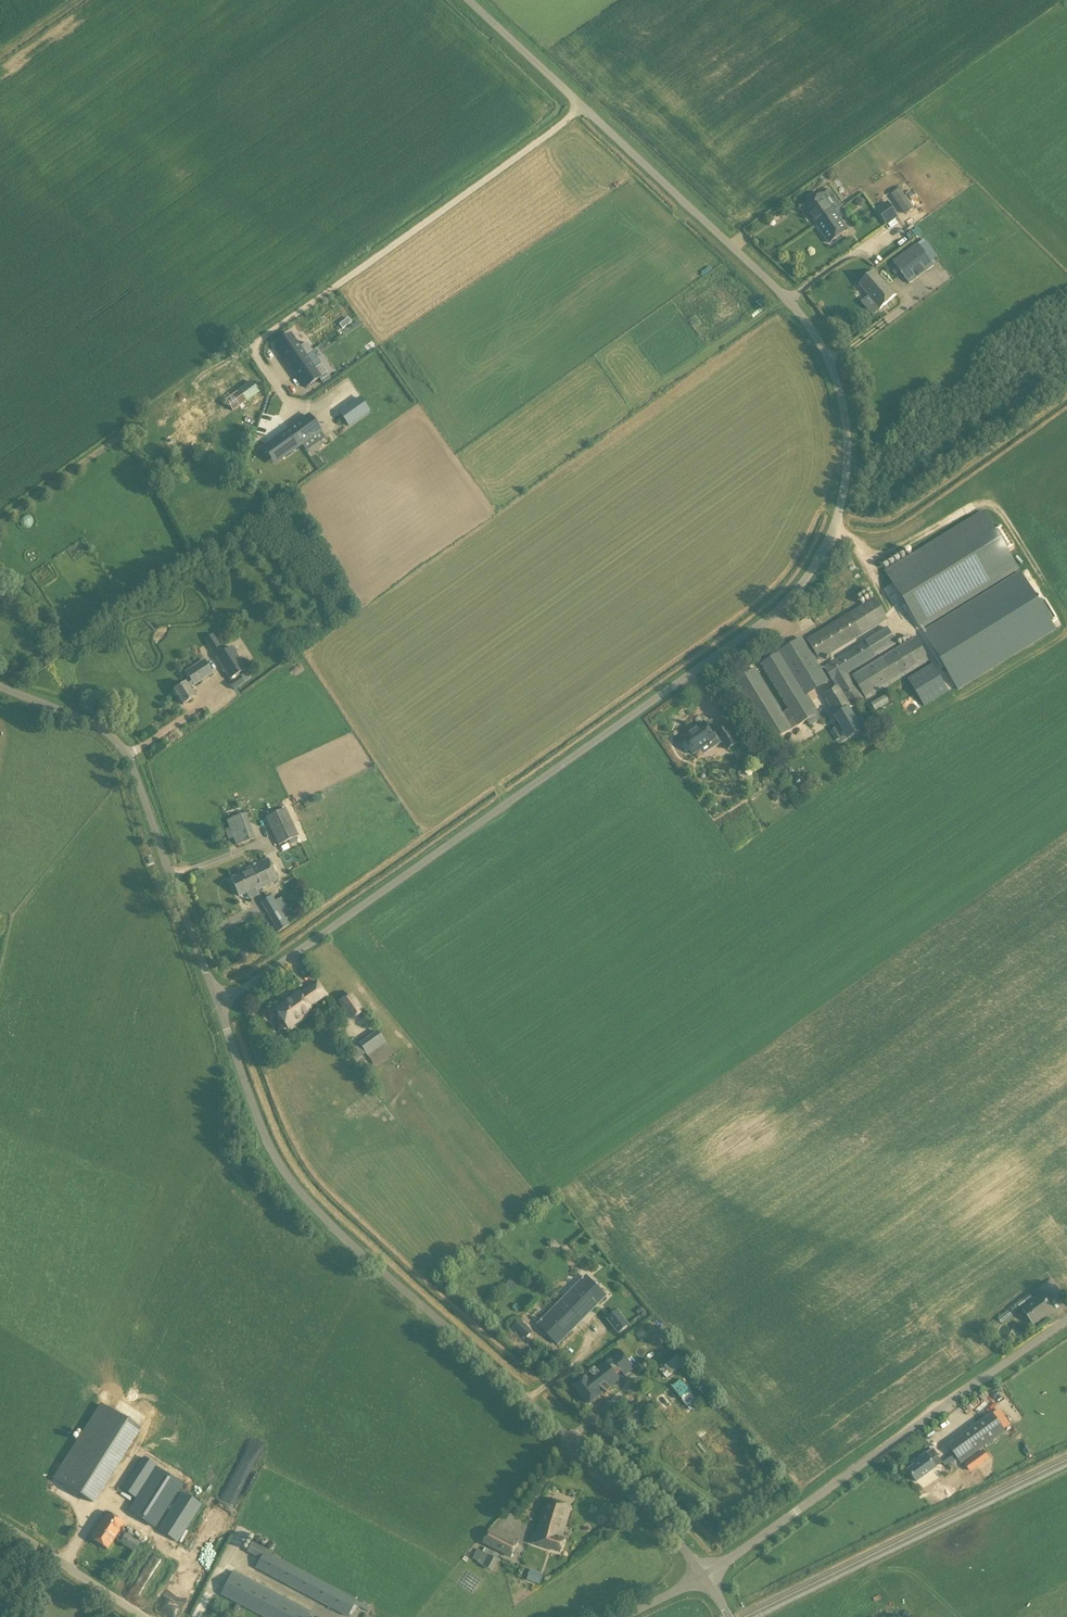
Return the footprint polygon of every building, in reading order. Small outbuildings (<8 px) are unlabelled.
[(913,209),(902,192),(893,198),(905,215),(913,209)] [(852,229),(822,196),(806,210),(836,243),(852,229)] [(860,199),(857,205),(862,208),(863,206),(865,202),(860,199)] [(898,217),(887,202),(876,210),(887,226),(898,217)] [(924,239),(918,244),(920,247),(927,243),(925,240),(924,239)] [(917,243),(892,262),(909,285),(934,266),(920,247),(918,244),(917,243)] [(884,283),(874,272),(860,285),(870,296),(869,297),(880,309),(896,294),(885,282),(884,283)] [(348,319),(339,325),(342,329),(351,323),(348,319)] [(291,334),(277,344),(292,365),(306,355),(305,355),(312,350),(307,342),(300,347),(291,334)] [(306,355),(292,365),(307,386),(319,378),(321,377),(320,377),(326,373),(328,372),(322,364),(315,369),(306,355)] [(230,365),(202,388),(214,403),(243,380),(230,365)] [(321,377),(319,378),(323,384),(330,380),(326,373),(320,377),(321,377)] [(252,380),(239,390),(247,401),(260,391),(252,380)] [(369,411),(361,399),(354,404),(361,415),(369,411)] [(289,430),(300,445),(320,432),(309,416),(289,430)] [(289,430),(269,444),(280,460),(300,445),(289,430)] [(1019,570),(985,513),(887,571),(920,628),(1019,570)] [(1020,573),(922,633),(957,690),(1055,629),(1050,621),(1057,617),(1046,599),(1039,604),(1020,573)] [(874,600),(808,640),(816,653),(820,660),(886,620),(874,600)] [(850,677),(848,673),(897,643),(887,628),(824,666),(835,687),(821,695),(826,703),(822,705),(828,715),(833,711),(845,731),(842,733),(845,738),(848,736),(849,738),(860,732),(863,736),(870,731),(862,717),(855,721),(848,710),(864,701),(853,682),(856,680),(867,698),(929,661),(916,638),(850,677)] [(220,646),(212,634),(204,639),(212,651),(220,646)] [(781,652),(808,695),(829,682),(816,662),(820,660),(816,653),(812,656),(802,639),(781,652)] [(246,670),(232,647),(215,658),(229,681),(246,670)] [(793,718),(788,722),(755,668),(735,681),(772,742),(819,713),(808,695),(781,652),(761,664),(793,718)] [(184,683),(185,684),(174,691),(183,704),(194,698),(189,690),(213,675),(204,660),(184,672),(189,680),(184,683)] [(907,679),(914,690),(924,706),(948,692),(932,664),(907,679)] [(239,676),(228,683),(234,691),(244,684),(244,683),(248,681),(243,674),(239,677),(239,676)] [(681,738),(685,743),(682,745),(682,747),(685,751),(688,752),(690,750),(693,754),(708,744),(712,749),(722,742),(727,750),(738,742),(726,725),(716,733),(713,735),(704,722),(681,738)] [(299,836),(285,809),(265,818),(278,846),(299,836)] [(236,844),(252,839),(244,816),(228,822),(236,844)] [(256,890),(277,880),(267,859),(246,869),(247,871),(231,879),(239,896),(255,889),(256,890)] [(260,903),(277,932),(289,925),(272,896),(260,903)] [(317,981),(299,994),(298,992),(274,1009),(285,1025),(301,1014),(303,1018),(312,1012),(308,1007),(326,995),(317,981)] [(351,993),(340,1001),(352,1019),(363,1011),(351,993)] [(377,1031),(359,1044),(367,1057),(386,1044),(377,1031)] [(1055,1312),(1047,1302),(1060,1291),(1052,1280),(1033,1294),(1036,1298),(1033,1301),(1034,1302),(1022,1310),(1034,1326),(1045,1317),(1046,1318),(1055,1312)] [(571,1307),(582,1321),(592,1313),(595,1317),(607,1308),(593,1290),(571,1307)] [(1017,1310),(1033,1299),(1030,1294),(1014,1305),(1017,1310)] [(582,1321),(571,1307),(568,1303),(561,1308),(565,1312),(548,1324),(562,1343),(574,1334),(570,1329),(582,1321)] [(613,1326),(623,1318),(617,1311),(607,1319),(613,1326)] [(654,1318),(634,1334),(641,1343),(652,1335),(660,1345),(669,1337),(654,1318)] [(522,1323),(516,1329),(517,1331),(525,1338),(531,1332),(522,1323)] [(626,1377),(611,1358),(574,1387),(589,1406),(626,1377)] [(674,1423),(699,1403),(680,1380),(679,1378),(653,1398),(674,1423)] [(64,1485),(93,1504),(140,1429),(102,1404),(53,1478),(64,1485)] [(948,1446),(961,1464),(1005,1433),(992,1415),(948,1446)] [(938,1456),(933,1449),(917,1461),(918,1463),(908,1471),(917,1482),(936,1468),(931,1461),(938,1456)] [(964,1464),(970,1472),(988,1459),(982,1451),(964,1464)] [(122,1490),(138,1500),(130,1512),(155,1528),(182,1485),(158,1469),(159,1467),(143,1457),(122,1490)] [(158,1530),(178,1543),(202,1505),(182,1493),(158,1530)] [(561,1552),(564,1541),(561,1540),(571,1508),(547,1500),(536,1533),(535,1533),(532,1543),(561,1552)] [(107,1550),(124,1524),(107,1513),(90,1538),(107,1550)] [(511,1558),(519,1543),(491,1528),(483,1544),(511,1558)] [(120,1543),(134,1552),(140,1542),(126,1533),(120,1543)] [(265,1552),(267,1550),(252,1542),(246,1551),(260,1559),(255,1568),(347,1616),(348,1616),(349,1615),(351,1616),(353,1612),(355,1613),(358,1608),(367,1612),(370,1607),(357,1600),(265,1552)] [(477,1563),(492,1571),(500,1555),(485,1547),(483,1552),(478,1549),(472,1558),(478,1562),(477,1563)] [(234,1571),(221,1595),(263,1616),(310,1616),(309,1616),(312,1612),(234,1571)] [(529,1572),(526,1580),(537,1584),(540,1576),(529,1572)]
